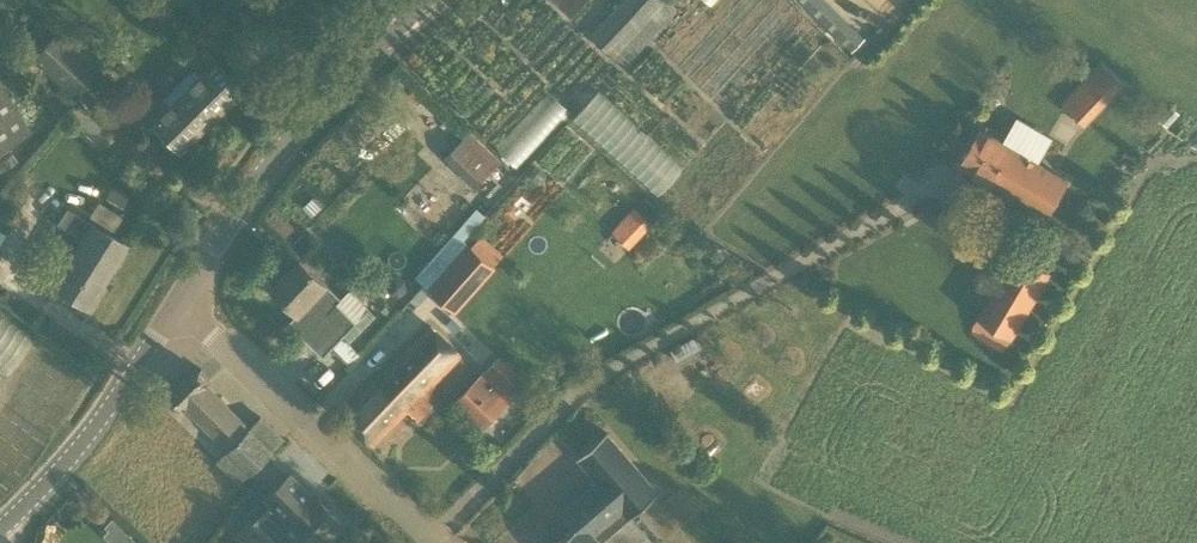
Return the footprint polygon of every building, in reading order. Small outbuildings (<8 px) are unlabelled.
[(557,2),(571,15),(585,1),(583,0),(559,0),(557,2)] [(677,11),(666,0),(623,0),(592,32),(625,64),(677,11)] [(853,49),(863,39),(823,0),(802,0),(853,49)] [(42,71),(45,67),(72,92),(93,68),(54,33),(51,37),(38,25),(12,54),(20,62),(16,66),(28,76),(38,66),(42,71)] [(162,100),(144,118),(179,153),(243,89),(209,54),(194,69),(199,75),(168,106),(162,100)] [(1100,61),(1061,103),(1084,125),(1124,83),(1100,61)] [(13,141),(31,129),(0,83),(0,149),(13,141)] [(496,148),(517,167),(571,107),(550,88),(496,148)] [(573,120),(661,197),(688,167),(600,89),(573,120)] [(101,147),(111,136),(88,114),(78,125),(101,147)] [(443,156),(475,187),(501,160),(469,129),(443,156)] [(1047,215),(1068,180),(980,129),(959,164),(1047,215)] [(633,206),(610,230),(628,247),(651,224),(633,206)] [(82,240),(53,286),(87,308),(127,245),(67,207),(56,224),(82,240)] [(471,246),(432,290),(430,289),(454,311),(495,266),(471,246)] [(1016,251),(977,317),(1012,338),(1051,272),(1016,251)] [(272,288),(298,313),(289,323),(324,356),(333,346),(342,336),(356,322),(337,303),(342,298),(301,259),(272,288)] [(395,276),(387,282),(391,293),(401,296),(407,290),(405,278),(395,276)] [(435,384),(462,357),(431,327),(385,374),(389,379),(379,389),(374,385),(344,416),(375,446),(408,412),(419,422),(441,399),(427,385),(431,381),(435,384)] [(175,395),(171,398),(171,404),(175,408),(180,408),(184,404),(229,448),(218,459),(240,481),(253,472),(273,451),(272,450),(283,439),(261,417),(250,428),(204,382),(207,379),(200,371),(196,375),(192,371),(172,392),(175,395)] [(491,385),(481,375),(457,399),(484,426),(519,391),(503,375),(491,385)] [(595,535),(624,510),(630,518),(659,493),(607,432),(578,457),(598,481),(562,513),(574,527),(556,542),(603,542),(595,535)] [(279,542),(321,542),(344,520),(319,496),(316,499),(290,474),(267,497),(273,503),(253,523),(271,541),(274,538),(279,542)]
